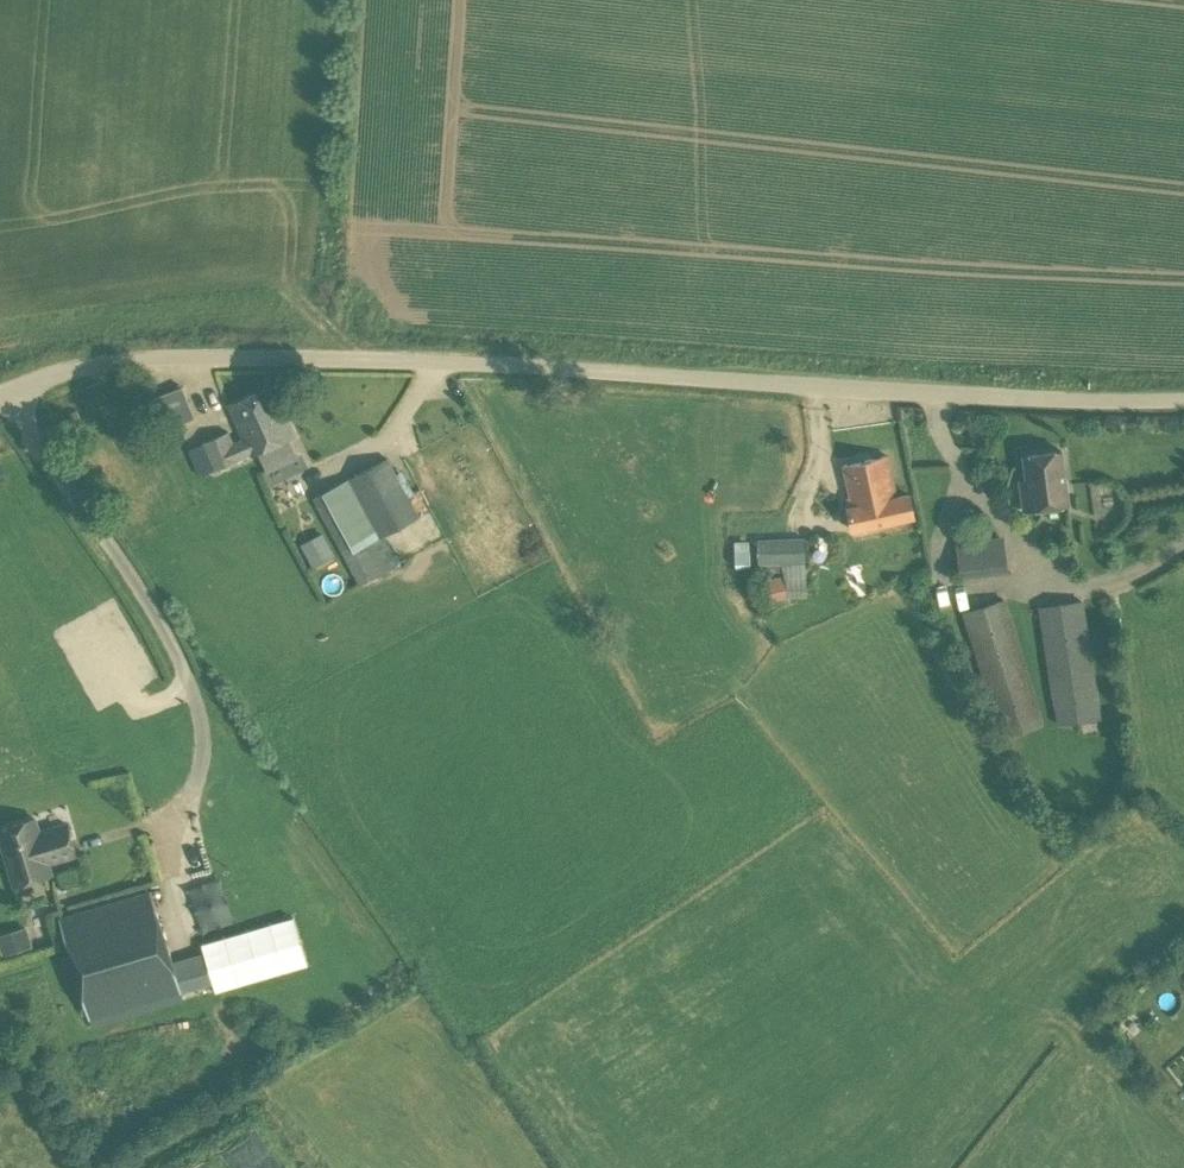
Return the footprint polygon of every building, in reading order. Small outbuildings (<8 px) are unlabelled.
[(243,436),(250,452),(295,434),(274,384),(229,403),(243,436)] [(164,431),(195,417),(182,386),(150,399),(164,431)] [(70,420),(79,416),(77,410),(68,413),(70,420)] [(196,462),(180,424),(164,431),(115,452),(131,490),(196,462)] [(250,452),(243,436),(233,441),(228,429),(202,440),(207,451),(209,451),(215,466),(250,452)] [(1024,509),(1068,502),(1060,450),(1023,456),(1027,482),(1020,483),(1024,509)] [(897,493),(888,453),(844,463),(853,504),(846,505),(852,529),(914,516),(909,491),(897,493)] [(381,536),(419,515),(387,457),(313,498),(360,583),(388,568),(368,533),(377,528),(381,536)] [(322,532),(300,544),(313,568),(335,556),(322,532)] [(960,579),(1008,572),(1003,536),(955,543),(960,579)] [(757,563),(805,562),(804,537),(757,539),(757,563)] [(735,567),(750,566),(749,550),(735,551),(735,567)] [(766,605),(789,600),(783,575),(760,580),(766,605)] [(1000,737),(1044,723),(1005,597),(961,611),(1000,737)] [(1058,725),(1101,718),(1083,599),(1040,605),(1058,725)] [(35,817),(0,827),(0,838),(14,884),(51,873),(48,862),(75,854),(66,822),(39,830),(35,817)] [(222,878),(184,883),(190,928),(228,923),(222,878)] [(88,1018),(180,990),(150,890),(58,917),(88,1018)] [(26,925),(0,933),(0,948),(2,954),(32,945),(26,925)] [(209,1159),(192,1167),(214,1167),(209,1159)]
